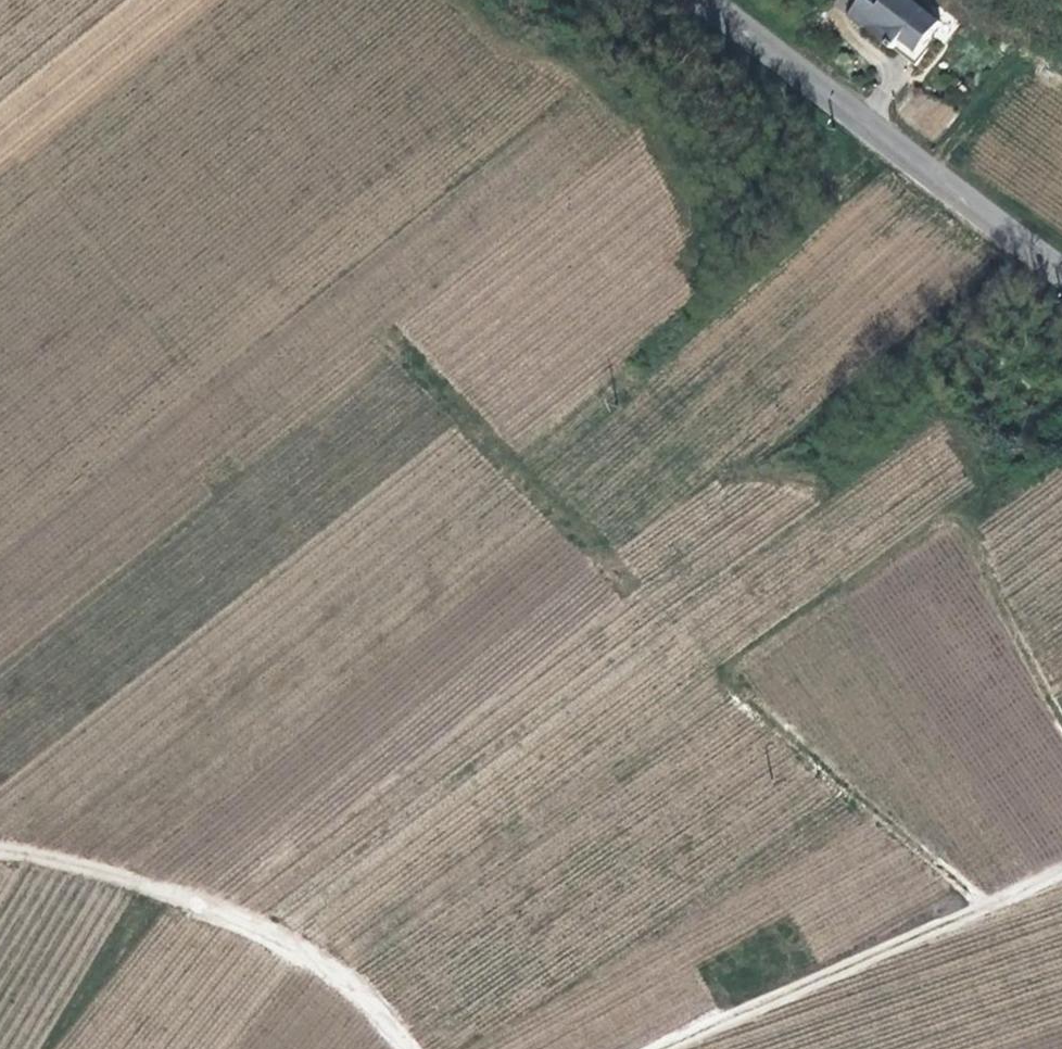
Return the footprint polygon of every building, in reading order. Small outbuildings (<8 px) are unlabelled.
[(842,0),(887,34),(894,25),(902,31),(912,39),(934,9),(923,0),(842,0)]
